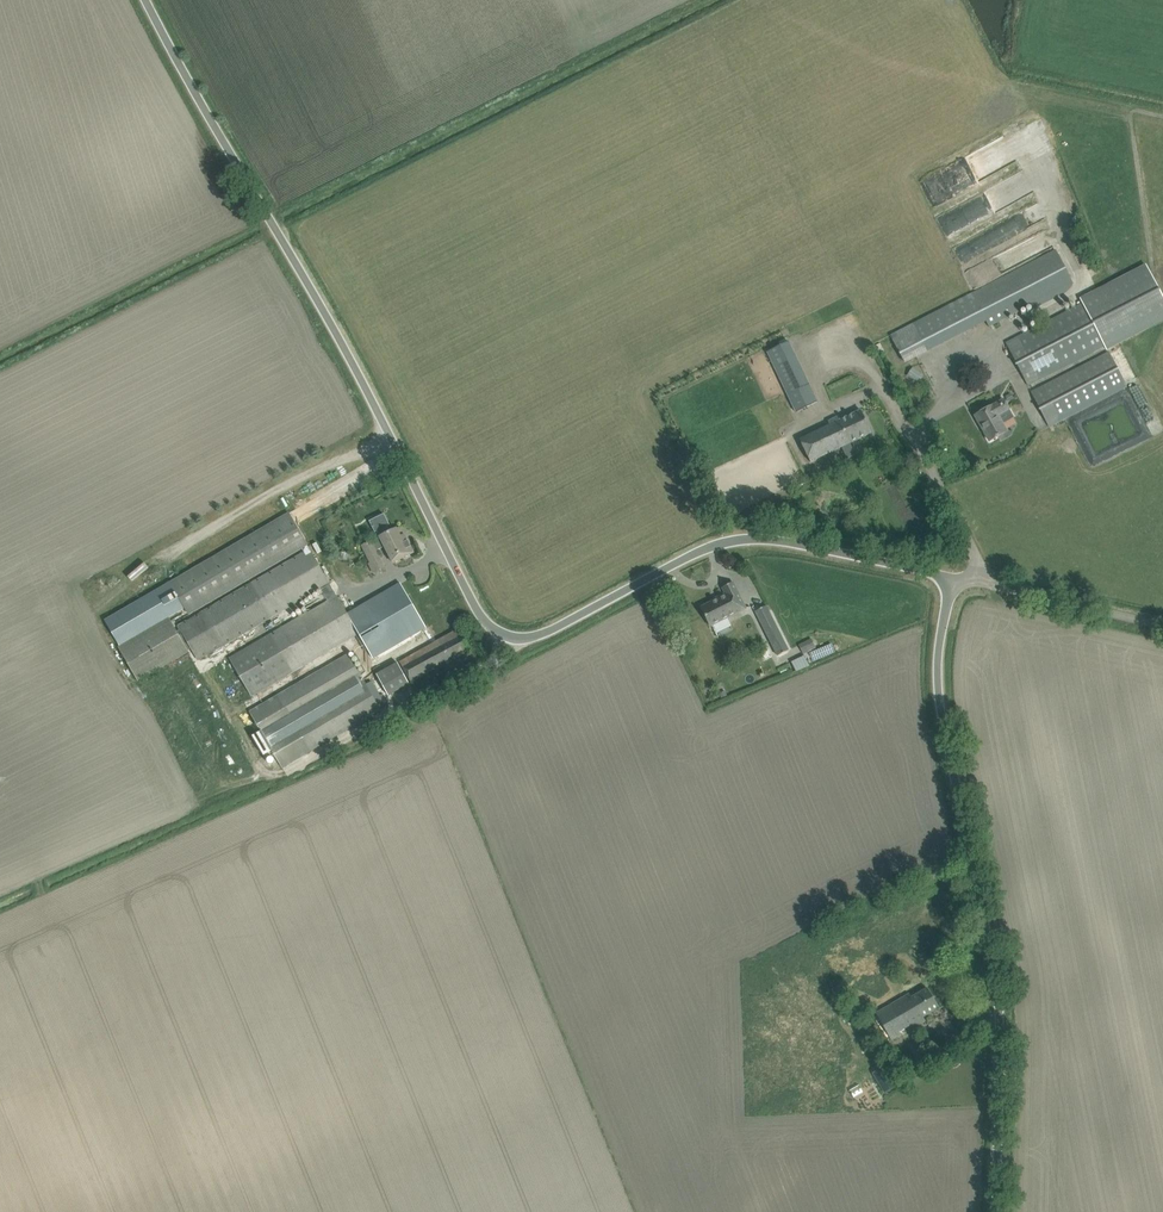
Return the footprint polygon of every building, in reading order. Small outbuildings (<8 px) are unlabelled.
[(989,232),(1038,203),(1031,191),(982,220),(989,232)] [(960,209),(966,218),(971,214),(965,205),(960,209)] [(1032,311),(1071,291),(1068,287),(1073,285),(1055,250),(890,335),(905,364),(987,322),(989,327),(1030,306),(1032,311)] [(1039,380),(1105,346),(1107,351),(1162,321),(1162,297),(1146,264),(1080,299),(1082,303),(1017,337),(1005,343),(1028,386),(1039,380)] [(768,360),(795,425),(806,420),(800,406),(810,402),(789,351),(768,360)] [(1109,352),(1042,386),(1032,392),(1050,427),(1060,421),(1127,387),(1109,352)] [(919,383),(924,375),(913,367),(907,375),(919,383)] [(1007,431),(998,415),(1009,409),(1004,400),(986,410),(975,415),(990,441),(1007,431)] [(872,433),(861,410),(839,420),(837,416),(827,420),(830,425),(800,439),(810,461),(842,447),(847,458),(856,455),(850,443),(872,433)] [(292,509),(297,517),(317,507),(312,499),(292,509)] [(169,582),(185,609),(188,615),(308,545),(288,512),(169,582)] [(381,537),(363,546),(371,563),(370,564),(374,573),(385,567),(380,558),(376,550),(384,546),(389,554),(393,563),(403,558),(414,553),(405,535),(401,537),(397,529),(390,532),(387,526),(378,531),(381,537)] [(178,631),(170,617),(170,618),(120,647),(119,648),(140,683),(190,653),(189,651),(191,649),(199,661),(321,589),(328,600),(337,594),(310,549),(178,626),(180,630),(178,631)] [(169,582),(104,620),(120,647),(170,618),(170,617),(185,609),(169,582)] [(711,626),(746,608),(733,582),(723,588),(726,593),(717,598),(718,600),(701,608),(711,626)] [(397,586),(349,615),(360,634),(375,659),(428,628),(402,583),(397,586)] [(328,600),(229,658),(252,698),(360,634),(349,615),(337,594),(328,600)] [(767,633),(777,628),(766,607),(756,612),(767,633)] [(411,683),(460,656),(470,650),(459,630),(400,662),(411,683)] [(804,654),(816,648),(812,639),(799,645),(804,654)] [(815,659),(834,652),(831,644),(812,651),(815,659)] [(274,752),(283,768),(382,711),(349,654),(250,712),(262,733),(254,738),(265,757),(274,752)] [(795,671),(809,665),(804,655),(791,662),(795,671)] [(398,663),(377,675),(389,696),(409,684),(398,663)] [(939,1008),(928,988),(912,998),(909,994),(876,1014),(892,1041),(901,1035),(899,1032),(911,1025),(913,1028),(915,1027),(925,1021),(923,1017),(939,1008)] [(968,1024),(984,1012),(978,1004),(963,1016),(968,1024)] [(943,1043),(957,1033),(949,1021),(935,1030),(943,1043)]
